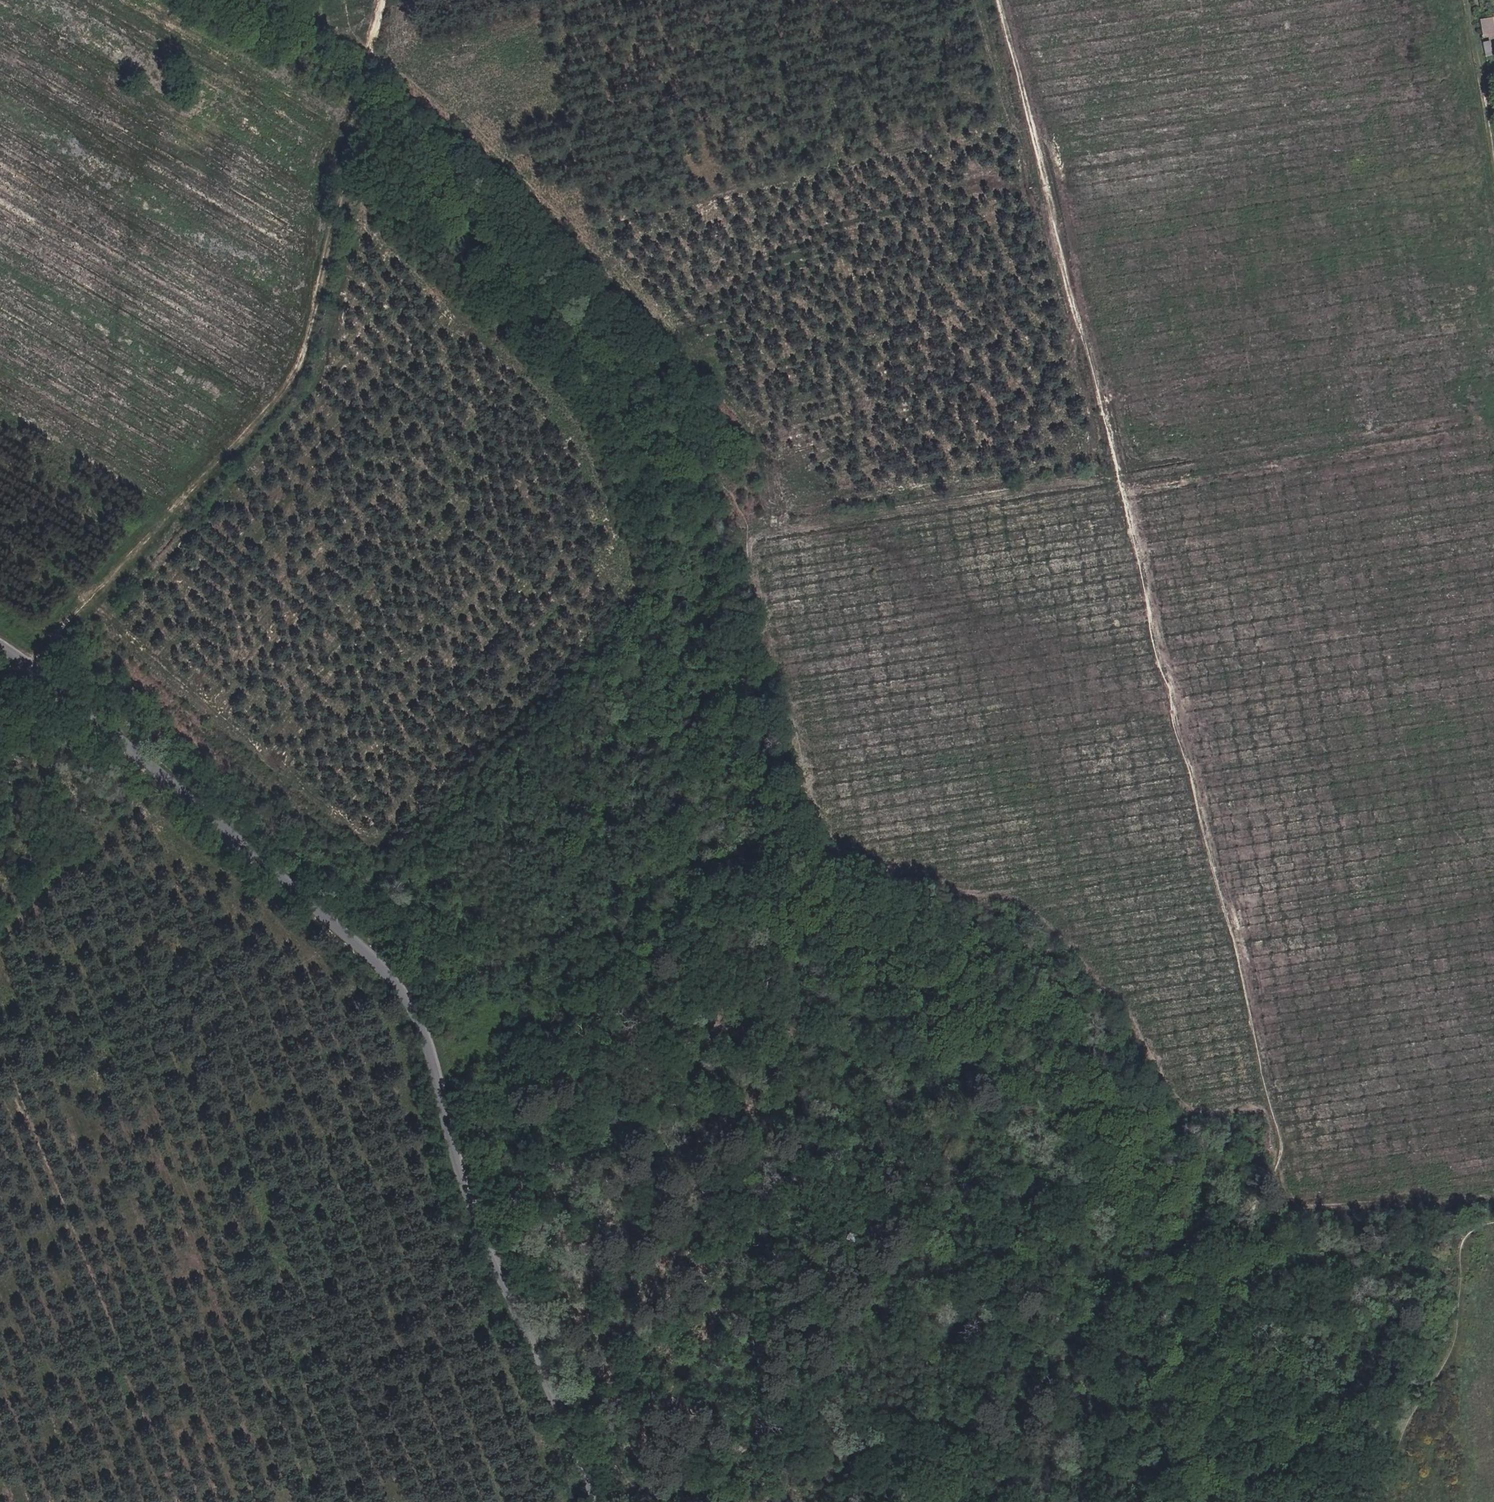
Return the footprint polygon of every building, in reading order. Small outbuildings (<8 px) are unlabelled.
[(1493,26),(1493,17),(1492,10),(1479,14),(1483,29),(1493,26)]
